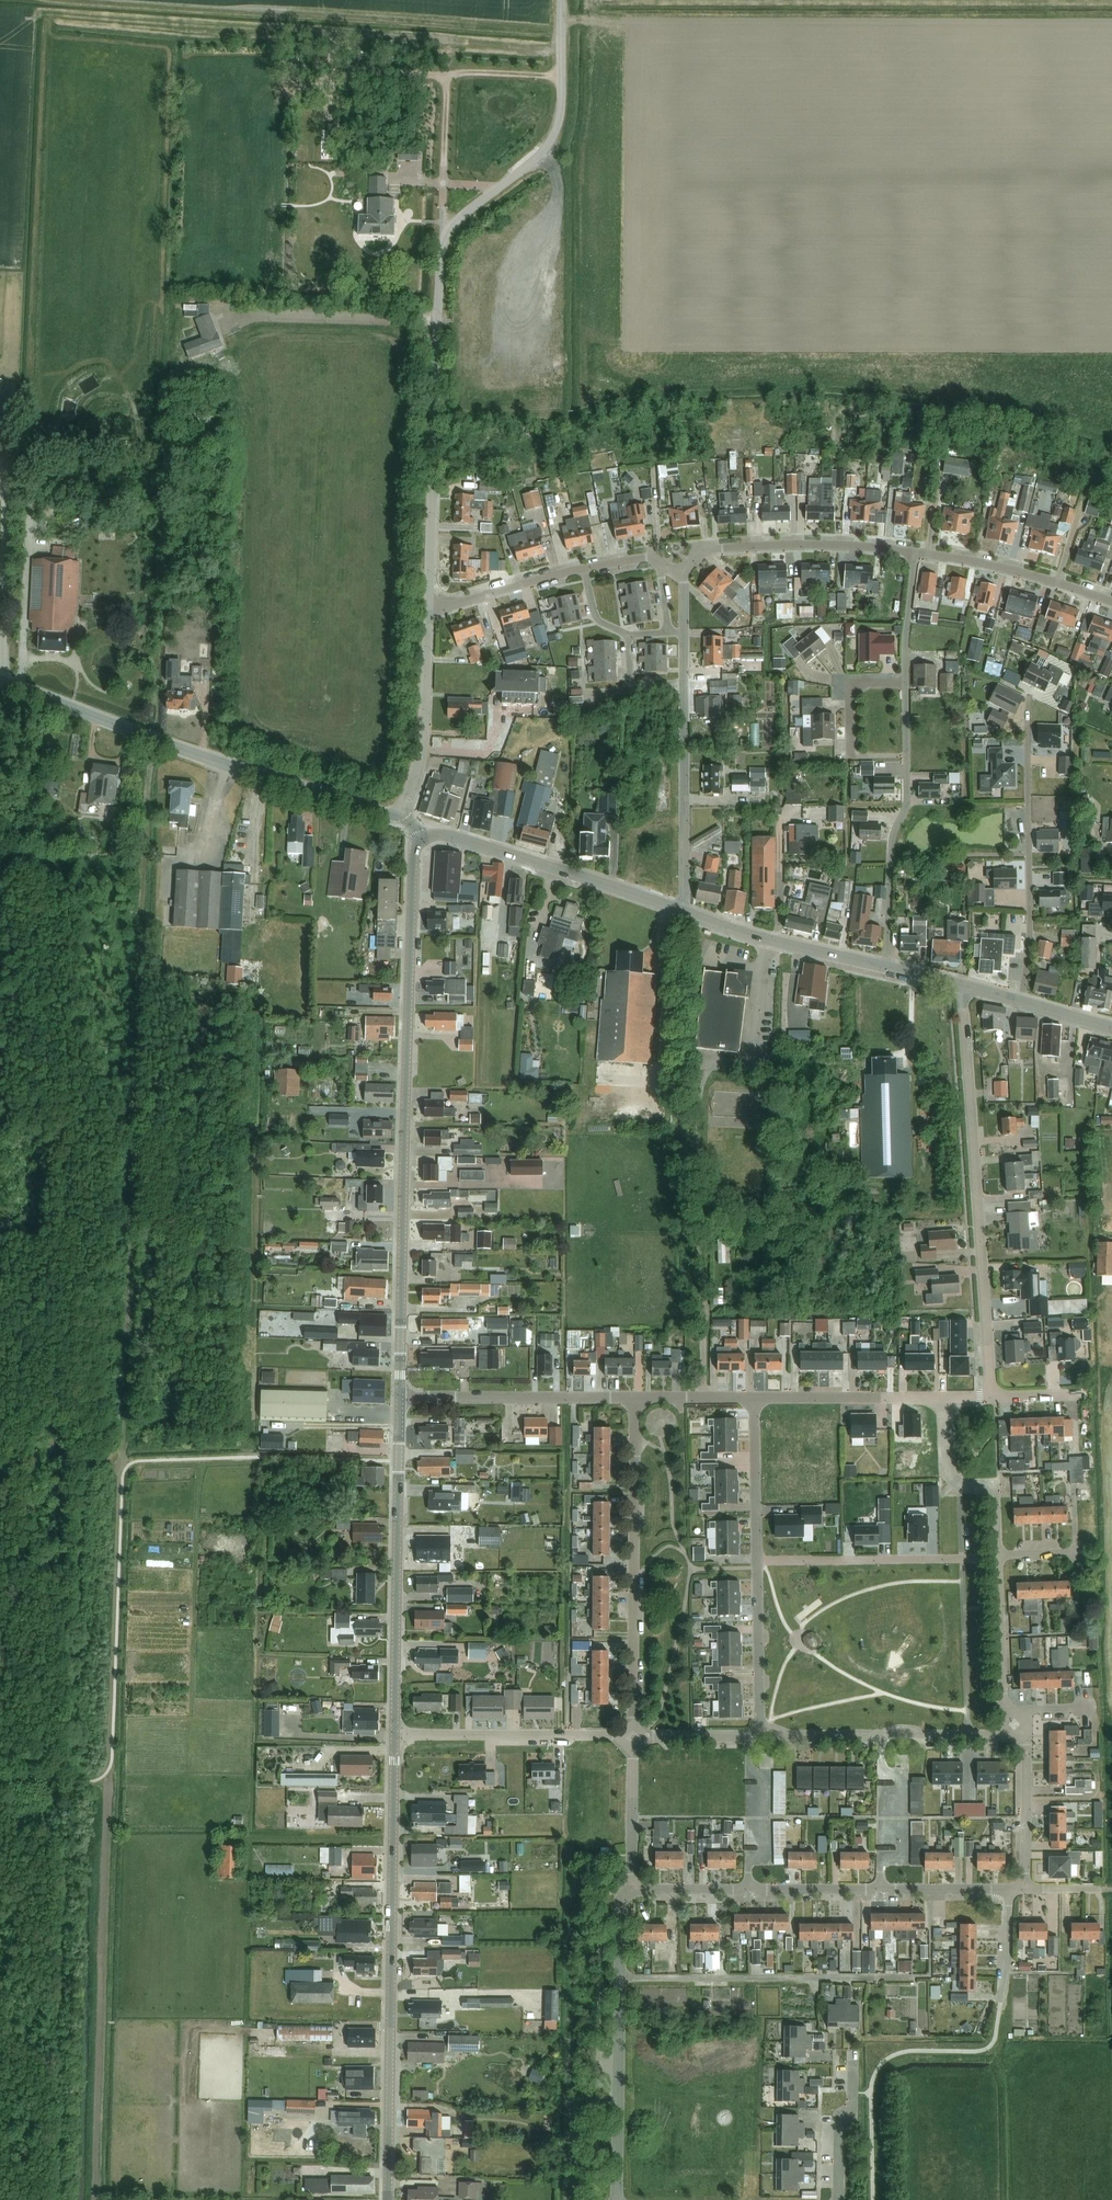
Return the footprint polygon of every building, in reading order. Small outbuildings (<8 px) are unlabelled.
[(394,236),(395,217),(393,216),(394,200),(385,200),(386,177),(369,177),(369,199),(367,199),(366,216),(359,216),(358,235),(394,236)] [(185,316),(197,317),(197,310),(198,310),(199,306),(184,305),(184,311),(185,311),(185,316)] [(184,345),(189,359),(222,346),(210,314),(195,320),(202,338),(184,345)] [(946,457),(943,473),(968,477),(971,462),(971,461),(960,459),(946,457)] [(903,459),(894,458),(892,477),(901,478),(903,459)] [(718,475),(728,475),(727,462),(718,462),(718,475)] [(883,466),(882,480),(889,480),(891,480),(892,467),(883,466)] [(843,489),(844,470),(837,470),(836,488),(843,489)] [(627,474),(623,479),(628,483),(632,478),(627,474)] [(797,475),(787,475),(787,496),(797,496),(797,475)] [(855,489),(855,476),(847,475),(847,488),(855,489)] [(1025,475),(1024,482),(1036,485),(1038,477),(1025,475)] [(903,487),(912,488),(913,479),(904,477),(903,487)] [(1039,478),(1036,488),(1043,490),(1045,482),(1042,481),(1043,479),(1040,479),(1039,478)] [(480,483),(479,492),(499,493),(500,483),(480,483)] [(777,521),(776,486),(765,487),(764,483),(757,483),(757,497),(766,497),(766,507),(762,508),(762,521),(777,521)] [(821,521),(821,486),(809,485),(809,507),(807,507),(806,520),(821,521)] [(1028,514),(1031,501),(1035,488),(1025,485),(1019,511),(1028,514)] [(776,486),(777,521),(791,521),(790,507),(784,507),(783,504),(785,504),(785,490),(776,491),(776,486)] [(835,521),(835,507),(832,507),(832,498),(832,486),(821,486),(821,521),(835,521)] [(732,493),(730,493),(733,523),(747,522),(746,509),(740,509),(739,501),(741,501),(739,487),(732,487),(732,493)] [(643,500),(652,499),(651,488),(641,490),(643,500)] [(542,507),(538,491),(522,495),(526,511),(542,507)] [(881,503),(882,492),(867,491),(866,502),(881,503)] [(592,492),(587,494),(589,505),(595,504),(592,492)] [(901,492),(900,503),(910,504),(912,493),(901,492)] [(721,510),(717,511),(718,524),(733,523),(730,493),(720,494),(721,510)] [(999,542),(1010,495),(1002,493),(998,510),(992,508),(991,517),(990,516),(988,525),(989,526),(986,539),(999,542)] [(675,508),(669,509),(670,517),(672,517),(674,530),(687,528),(683,501),(683,499),(682,494),(674,495),(675,508)] [(455,509),(494,511),(494,502),(485,502),(485,501),(475,500),(475,496),(456,495),(455,509)] [(548,508),(557,506),(555,495),(546,497),(548,508)] [(1012,521),(1013,515),(1015,507),(1008,506),(1011,495),(1010,495),(999,542),(1012,545),(1015,532),(1017,532),(1019,523),(1012,521)] [(684,501),(683,501),(687,528),(700,526),(698,514),(700,513),(699,505),(693,506),(692,498),(689,499),(684,499),(684,501)] [(1097,516),(1102,503),(1089,499),(1085,513),(1097,516)] [(625,502),(631,537),(646,535),(643,517),(646,517),(644,505),(634,507),(632,501),(625,502)] [(864,523),(866,502),(851,501),(850,509),(852,509),(851,522),(864,523)] [(1031,501),(1028,514),(1036,516),(1039,503),(1031,501)] [(620,512),(612,514),(613,522),(616,540),(631,537),(625,502),(619,503),(620,512)] [(880,511),(881,503),(866,502),(864,523),(878,524),(879,511),(880,511)] [(908,527),(911,504),(910,504),(900,503),(896,502),(895,511),(897,512),(895,526),(908,527)] [(925,515),(926,505),(911,504),(908,527),(921,529),(923,515),(925,515)] [(594,543),(590,524),(586,506),(572,509),(580,546),(594,543)] [(1074,510),(1065,507),(1061,522),(1070,524),(1074,510)] [(943,532),(956,534),(969,536),(971,522),(973,522),(975,513),(945,508),(944,517),(945,518),(943,532)] [(1054,516),(1060,518),(1062,509),(1056,508),(1054,516)] [(494,518),(494,511),(455,509),(455,523),(474,524),(474,518),(470,518),(470,510),(484,510),(484,518),(494,518)] [(1031,537),(1033,537),(1029,550),(1042,553),(1050,523),(1052,516),(1044,513),(1041,523),(1035,521),(1031,537)] [(567,525),(561,526),(562,530),(566,549),(580,546),(577,532),(574,520),(574,518),(573,518),(566,519),(568,525),(567,525)] [(1060,545),(1062,537),(1057,535),(1059,526),(1050,523),(1042,553),(1055,557),(1058,544),(1060,545)] [(492,524),(481,524),(481,532),(492,532),(492,524)] [(508,525),(499,527),(501,535),(511,533),(508,525)] [(1105,526),(1101,538),(1110,541),(1111,534),(1111,529),(1105,526)] [(541,528),(524,532),(531,558),(545,554),(541,540),(544,539),(541,528)] [(524,532),(508,537),(511,548),(513,547),(518,562),(531,558),(524,532)] [(1088,568),(1098,539),(1089,536),(1087,543),(1085,542),(1081,551),(1079,550),(1075,563),(1088,568)] [(1098,539),(1088,568),(1102,572),(1106,559),(1109,551),(1111,544),(1098,539)] [(453,560),(468,560),(469,552),(473,552),(473,546),(454,545),(453,560)] [(54,547),(53,561),(74,562),(75,549),(54,547)] [(482,561),(491,561),(491,553),(482,553),(482,561)] [(76,617),(79,562),(74,562),(53,561),(34,560),(31,623),(34,623),(33,632),(40,632),(39,651),(65,652),(66,645),(71,645),(73,617),(76,617)] [(468,568),(468,560),(453,560),(453,574),(453,580),(473,580),(474,569),(468,568)] [(490,573),(491,561),(482,561),(481,573),(490,573)] [(759,589),(773,588),(772,565),(758,566),(759,589)] [(773,588),(788,588),(787,565),(772,565),(773,588)] [(802,565),(802,588),(816,588),(816,565),(802,565)] [(816,565),(816,588),(830,588),(830,565),(816,565)] [(858,590),(860,566),(846,565),(844,589),(858,590)] [(858,590),(872,590),(873,581),(874,567),(860,566),(858,590)] [(738,596),(728,587),(734,582),(728,576),(726,577),(717,569),(708,579),(724,593),(724,592),(733,601),(738,596)] [(741,573),(735,580),(744,588),(750,582),(741,573)] [(942,597),(943,590),(937,589),(935,589),(937,575),(923,573),(921,586),(920,586),(919,593),(942,597)] [(953,578),(952,583),(949,583),(947,591),(949,591),(948,598),(965,601),(966,594),(965,594),(967,580),(953,578)] [(713,604),(724,593),(708,579),(699,588),(709,597),(707,598),(713,604)] [(625,583),(619,584),(620,590),(626,589),(627,597),(627,598),(648,595),(646,582),(625,585),(625,583)] [(993,600),(996,587),(982,583),(979,596),(978,596),(976,603),(993,607),(994,600),(993,600)] [(973,595),(979,596),(981,587),(975,586),(973,595)] [(1019,616),(1025,594),(1011,590),(1005,613),(1019,616)] [(846,594),(838,594),(837,612),(846,612),(846,594)] [(1033,620),(1039,598),(1025,594),(1019,616),(1033,620)] [(555,598),(549,599),(550,604),(556,603),(558,611),(558,612),(579,608),(576,595),(555,599),(555,598)] [(627,597),(621,598),(622,603),(628,602),(629,610),(629,612),(650,608),(648,595),(627,598),(627,597)] [(1060,612),(1062,605),(1051,601),(1046,619),(1052,621),(1046,637),(1055,639),(1057,632),(1060,624),(1063,613),(1060,612)] [(754,603),(755,617),(765,617),(764,602),(761,603),(755,603),(754,603)] [(525,651),(530,650),(525,634),(521,635),(519,631),(533,627),(526,604),(512,608),(525,651)] [(793,604),(777,604),(777,620),(793,620),(793,604)] [(988,606),(978,604),(977,610),(987,612),(988,606)] [(1060,624),(1074,628),(1080,611),(1062,605),(1060,612),(1063,613),(1060,624)] [(728,627),(738,616),(732,610),(729,612),(722,606),(714,615),(728,627)] [(801,606),(801,617),(813,617),(813,606),(801,606)] [(827,617),(827,606),(819,606),(818,617),(827,617)] [(525,651),(512,608),(499,612),(510,650),(503,652),(507,665),(528,659),(525,651)] [(558,611),(552,612),(553,618),(559,616),(561,626),(582,622),(579,608),(558,612),(558,611)] [(629,610),(623,611),(624,616),(630,616),(631,626),(639,624),(644,623),(652,622),(650,608),(629,612),(629,610)] [(188,621),(188,610),(180,610),(180,621),(188,621)] [(933,612),(920,611),(918,624),(931,625),(933,612)] [(1103,627),(1105,620),(1095,616),(1088,633),(1095,636),(1102,639),(1106,628),(1103,627)] [(988,618),(985,629),(993,630),(995,620),(988,618)] [(478,619),(464,624),(469,638),(478,635),(479,639),(484,638),(478,619)] [(1097,655),(1104,658),(1107,650),(1106,650),(1109,641),(1111,642),(1111,623),(1105,620),(1103,627),(1106,628),(1102,639),(1103,639),(1097,655)] [(855,635),(856,622),(845,622),(845,635),(855,635)] [(464,624),(451,628),(457,647),(463,645),(461,641),(469,638),(464,624)] [(543,624),(533,628),(538,644),(548,641),(543,624)] [(199,630),(199,638),(209,637),(209,629),(199,630)] [(817,656),(827,649),(813,632),(804,640),(817,656)] [(843,632),(835,633),(835,642),(844,641),(843,632)] [(879,655),(894,655),(894,637),(879,637),(879,635),(860,635),(860,663),(879,663),(879,655)] [(1091,641),(1087,652),(1097,655),(1103,639),(1102,639),(1095,636),(1092,641),(1091,641)] [(817,656),(804,640),(799,644),(793,637),(783,645),(795,660),(801,655),(807,664),(817,656)] [(739,645),(723,646),(723,638),(705,638),(705,653),(739,653),(739,645)] [(972,638),(967,660),(979,663),(984,641),(972,638)] [(594,641),(587,641),(588,647),(594,646),(594,654),(594,656),(615,655),(615,641),(594,642),(594,641)] [(1014,642),(1010,650),(1020,655),(1024,646),(1014,642)] [(1081,661),(1086,646),(1078,643),(1072,658),(1081,661)] [(646,644),(639,644),(639,649),(645,649),(645,657),(645,659),(667,659),(667,645),(646,645),(646,644)] [(478,652),(481,651),(479,646),(472,648),(477,663),(481,661),(478,652)] [(470,665),(477,663),(472,648),(468,649),(471,659),(469,660),(470,665)] [(1109,652),(1100,672),(1107,676),(1111,666),(1111,653),(1109,652)] [(705,668),(723,668),(723,660),(739,660),(739,653),(705,653),(705,668)] [(594,654),(588,654),(588,660),(594,660),(594,668),(595,669),(616,668),(615,655),(594,656),(594,654)] [(645,657),(639,657),(639,663),(646,663),(646,673),(667,673),(667,659),(645,659),(645,657)] [(569,658),(569,668),(578,667),(578,658),(569,658)] [(775,658),(775,668),(786,668),(786,658),(775,658)] [(984,672),(999,678),(1003,665),(987,661),(984,672)] [(1034,688),(1043,669),(1037,666),(1032,664),(1023,682),(1034,688)] [(201,682),(202,666),(192,666),(192,677),(178,676),(177,684),(172,683),(172,693),(169,692),(168,700),(167,708),(168,708),(168,710),(179,710),(179,711),(180,711),(182,713),(186,714),(188,711),(190,711),(190,710),(194,711),(196,709),(196,701),(195,700),(193,700),(193,691),(192,691),(192,681),(201,682)] [(936,688),(936,666),(915,666),(914,688),(936,688)] [(1049,683),(1057,687),(1064,673),(1052,667),(1049,672),(1043,669),(1034,688),(1044,693),(1049,683)] [(594,668),(588,668),(589,673),(595,673),(595,683),(616,682),(616,668),(595,669),(594,668)] [(580,670),(572,671),(572,680),(580,680),(580,670)] [(1007,670),(1002,680),(1018,687),(1023,677),(1007,670)] [(546,693),(546,679),(539,678),(539,673),(496,671),(496,689),(491,693),(503,693),(502,704),(535,705),(535,695),(539,695),(539,693),(546,693)] [(954,674),(941,674),(941,692),(954,692),(954,674)] [(727,694),(726,681),(709,682),(710,695),(727,694)] [(736,681),(726,681),(727,694),(737,693),(736,681)] [(993,711),(989,719),(988,722),(1003,730),(1009,718),(1007,718),(1010,713),(1015,716),(1024,698),(998,685),(989,702),(1003,710),(1001,714),(993,711)] [(739,711),(738,696),(731,697),(731,711),(739,711)] [(719,714),(722,713),(721,697),(696,698),(697,715),(700,715),(700,719),(719,718),(719,714)] [(473,700),(448,699),(448,719),(468,719),(468,715),(481,716),(482,703),(473,702),(473,700)] [(1076,704),(1066,699),(1061,709),(1071,714),(1076,704)] [(803,721),(803,728),(812,728),(834,728),(834,716),(823,716),(823,707),(803,707),(803,721)] [(1061,748),(1061,726),(1038,725),(1038,744),(1041,744),(1041,748),(1061,748)] [(803,728),(804,746),(813,746),(813,740),(812,740),(812,728),(803,728)] [(834,728),(812,728),(812,740),(813,740),(835,740),(834,728)] [(80,735),(73,734),(70,757),(77,758),(80,735)] [(551,744),(547,747),(552,753),(556,749),(551,744)] [(991,780),(992,789),(1000,788),(1000,787),(1015,787),(1015,765),(1007,765),(1002,761),(1002,750),(989,750),(989,762),(993,762),(993,780),(991,780)] [(550,789),(558,755),(541,751),(534,780),(525,778),(522,793),(526,794),(518,826),(519,827),(516,841),(547,849),(555,816),(547,814),(547,813),(543,812),(545,802),(549,803),(552,790),(550,789)] [(1072,758),(1060,758),(1060,774),(1072,774),(1072,758)] [(511,818),(519,766),(494,763),(489,788),(491,789),(497,790),(494,804),(493,813),(498,814),(497,816),(511,818)] [(82,793),(80,805),(89,806),(98,807),(99,804),(100,804),(114,806),(116,787),(118,787),(119,787),(120,784),(120,782),(118,780),(120,768),(93,764),(91,782),(92,782),(90,794),(82,793)] [(723,772),(723,767),(704,767),(704,781),(719,781),(719,772),(723,772)] [(861,774),(861,775),(875,775),(874,767),(861,767),(861,768),(861,774)] [(457,773),(458,771),(446,768),(444,775),(435,772),(434,778),(432,777),(420,813),(442,820),(450,795),(453,786),(465,789),(468,776),(457,773)] [(765,779),(765,768),(750,768),(750,778),(765,779)] [(732,785),(749,785),(748,775),(732,775),(732,785)] [(919,785),(919,799),(940,799),(940,785),(947,785),(947,776),(934,776),(934,785),(919,785)] [(894,779),(874,779),(866,779),(866,785),(874,785),(874,795),(883,795),(883,793),(894,793),(894,779)] [(719,790),(719,781),(704,781),(704,795),(723,795),(723,790),(719,790)] [(195,784),(171,782),(170,794),(172,794),(171,813),(170,822),(180,823),(180,828),(188,829),(191,796),(194,796),(195,784)] [(765,792),(765,783),(750,783),(750,792),(765,792)] [(473,796),(472,800),(476,801),(494,804),(497,790),(491,789),(490,798),(489,799),(473,796)] [(803,791),(793,791),(793,805),(803,805),(803,791)] [(616,817),(617,793),(600,793),(599,813),(597,813),(597,816),(585,815),(584,835),(581,835),(580,860),(592,860),(592,856),(610,857),(610,844),(606,844),(607,817),(616,817)] [(450,795),(442,820),(450,822),(451,819),(454,820),(461,799),(450,795)] [(493,813),(494,804),(476,801),(473,817),(475,817),(473,829),(489,832),(493,813)] [(828,824),(843,824),(843,807),(828,807),(828,824)] [(122,816),(115,815),(115,810),(110,809),(109,819),(122,821),(122,816)] [(868,821),(868,813),(853,812),(853,820),(868,821)] [(1074,812),(1063,812),(1062,812),(1062,829),(1075,829),(1074,812)] [(288,853),(304,854),(303,867),(315,867),(314,867),(315,850),(313,850),(313,836),(305,836),(305,823),(303,823),(303,816),(299,816),(293,815),(292,828),(289,827),(289,843),(288,853)] [(1111,820),(1111,818),(1102,818),(1102,831),(1107,832),(1107,843),(1111,843),(1111,820)] [(860,839),(880,840),(881,826),(860,825),(860,839)] [(803,855),(803,826),(789,826),(790,851),(793,851),(793,855),(803,855)] [(818,843),(818,826),(803,826),(803,855),(812,855),(812,852),(815,852),(815,843),(818,843)] [(1040,853),(1059,853),(1058,830),(1040,831),(1040,833),(1037,833),(1037,850),(1040,850),(1040,853)] [(774,900),(775,838),(753,838),(753,900),(754,900),(753,909),(773,909),(773,900),(774,900)] [(739,842),(725,842),(725,855),(739,855),(739,842)] [(367,852),(347,850),(345,862),(333,861),(329,896),(365,900),(369,870),(364,870),(367,852)] [(460,888),(462,854),(436,852),(433,893),(434,893),(434,900),(457,902),(457,901),(478,902),(479,889),(460,888)] [(1083,866),(1093,866),(1095,866),(1095,854),(1083,854),(1083,866)] [(718,905),(722,888),(716,887),(718,874),(717,874),(720,858),(708,856),(704,871),(707,872),(705,885),(699,884),(696,901),(718,905)] [(972,861),(967,866),(971,870),(976,865),(972,861)] [(500,905),(504,864),(494,863),(494,867),(491,867),(488,896),(490,897),(490,903),(500,905)] [(227,950),(241,951),(245,885),(251,885),(251,875),(244,875),(244,865),(225,864),(224,874),(222,874),(219,930),(228,930),(227,950)] [(1017,890),(1017,869),(993,869),(993,870),(986,870),(986,880),(994,879),(994,889),(994,890),(995,890),(1017,890)] [(171,900),(170,906),(175,906),(174,927),(219,930),(222,874),(177,871),(175,901),(171,900)] [(743,916),(747,894),(739,893),(741,872),(730,871),(728,891),(724,913),(743,916)] [(1065,874),(1054,874),(1054,887),(1066,887),(1065,874)] [(507,904),(523,905),(524,897),(521,897),(523,880),(511,879),(509,895),(508,895),(507,904)] [(379,880),(377,949),(396,949),(398,880),(379,880)] [(849,903),(851,883),(840,882),(838,902),(849,903)] [(311,890),(307,883),(300,886),(304,894),(311,890)] [(829,897),(831,889),(810,884),(806,904),(795,901),(793,912),(789,911),(784,929),(812,935),(812,932),(815,932),(817,924),(823,926),(829,897)] [(994,890),(994,889),(985,889),(985,885),(974,885),(974,903),(986,903),(986,907),(995,907),(995,890),(994,890)] [(876,886),(876,899),(884,899),(885,886),(876,886)] [(1081,901),(1089,902),(1093,902),(1094,886),(1082,886),(1081,901)] [(1066,891),(1040,891),(1040,908),(1060,908),(1059,897),(1066,897),(1066,891)] [(880,939),(881,928),(870,926),(870,923),(869,923),(872,897),(855,895),(850,931),(854,931),(852,945),(876,948),(877,939),(880,939)] [(1103,904),(1089,904),(1088,916),(1102,917),(1102,911),(1111,912),(1111,897),(1103,897),(1103,904)] [(577,917),(580,907),(567,903),(566,909),(556,906),(550,929),(543,927),(538,943),(544,945),(540,957),(558,962),(565,938),(578,942),(585,919),(577,917)] [(462,913),(475,913),(475,906),(462,905),(462,913)] [(482,920),(492,920),(493,907),(483,907),(482,920)] [(521,928),(523,908),(511,907),(509,926),(521,928)] [(840,919),(842,912),(829,909),(826,924),(827,924),(824,938),(840,942),(843,928),(836,926),(837,919),(840,919)] [(447,912),(428,912),(428,930),(447,930),(453,930),(453,912),(447,912)] [(926,947),(927,917),(913,917),(913,927),(914,927),(914,937),(901,937),(900,953),(919,953),(919,947),(926,947)] [(968,942),(968,922),(948,921),(947,941),(933,940),(932,963),(948,963),(948,964),(951,967),(956,967),(960,965),(961,942),(968,942)] [(1096,939),(1096,926),(1083,925),(1083,939),(1082,938),(1081,969),(1095,969),(1096,939)] [(1062,946),(1074,946),(1075,931),(1063,930),(1062,946)] [(1015,936),(989,934),(989,940),(981,939),(979,960),(978,975),(993,976),(993,972),(1001,972),(1002,954),(1014,955),(1015,936)] [(1049,961),(1053,944),(1040,941),(1036,958),(1049,961)] [(508,958),(509,945),(500,944),(499,957),(508,958)] [(602,1000),(598,1061),(650,1065),(656,975),(641,974),(642,954),(619,952),(618,972),(607,971),(605,1000),(602,1000)] [(457,962),(445,962),(445,975),(457,975),(457,962)] [(825,982),(827,968),(805,964),(803,975),(800,975),(795,1005),(803,1006),(804,997),(810,998),(809,1009),(824,1011),(828,982),(825,982)] [(228,966),(228,984),(243,984),(243,966),(228,966)] [(1059,975),(1061,969),(1050,967),(1048,973),(1038,971),(1033,992),(1055,996),(1059,975)] [(705,968),(695,1048),(742,1054),(742,1053),(739,1053),(746,999),(749,999),(746,998),(747,991),(748,987),(743,987),(737,980),(738,975),(727,974),(727,971),(726,974),(705,971),(705,968)] [(1083,1006),(1108,1011),(1111,993),(1111,980),(1109,979),(1108,978),(1108,976),(1108,970),(1098,970),(1098,977),(1093,976),(1092,979),(1089,978),(1087,987),(1086,987),(1083,1006)] [(449,995),(449,1003),(466,1003),(466,980),(433,980),(433,982),(427,982),(427,992),(432,992),(432,995),(449,995)] [(536,982),(524,981),(523,994),(534,995),(536,982)] [(358,991),(374,992),(374,1001),(392,1001),(392,989),(384,988),(384,986),(375,985),(375,984),(359,983),(358,991)] [(982,1018),(983,1018),(984,1030),(1003,1029),(1003,1021),(1004,1021),(1006,1009),(984,1005),(982,1018)] [(463,1027),(463,1015),(457,1015),(457,1014),(434,1014),(434,1017),(426,1017),(426,1027),(437,1027),(437,1030),(462,1031),(462,1040),(460,1040),(460,1051),(473,1052),(474,1027),(463,1027)] [(391,1036),(395,1036),(395,1018),(366,1017),(365,1040),(391,1041),(391,1036)] [(1037,1019),(1024,1018),(1017,1018),(1016,1039),(1036,1040),(1037,1019)] [(1061,1026),(1043,1024),(1040,1055),(1058,1057),(1061,1026)] [(349,1027),(349,1036),(355,1036),(355,1042),(360,1042),(360,1027),(349,1027)] [(811,1031),(789,1031),(789,1044),(811,1044),(811,1031)] [(1101,1052),(1104,1042),(1091,1038),(1085,1065),(1090,1066),(1088,1073),(1098,1076),(1100,1068),(1099,1068),(1101,1062),(1095,1060),(1096,1057),(1101,1059),(1103,1052),(1101,1052)] [(1100,1086),(1111,1089),(1111,1075),(1111,1073),(1111,1044),(1104,1042),(1101,1052),(1103,1052),(1101,1059),(1106,1060),(1099,1086),(1100,1086)] [(979,1047),(977,1049),(978,1053),(981,1054),(985,1054),(986,1051),(986,1049),(985,1047),(982,1046),(979,1047)] [(522,1054),(521,1078),(538,1079),(538,1069),(532,1069),(533,1055),(522,1054)] [(863,1094),(863,1179),(911,1179),(909,1075),(896,1075),(896,1058),(872,1059),(872,1076),(865,1076),(865,1094),(863,1094)] [(368,1073),(368,1063),(356,1062),(356,1072),(368,1073)] [(276,1073),(275,1095),(300,1096),(301,1074),(297,1074),(297,1070),(279,1069),(279,1073),(276,1073)] [(1082,1085),(1083,1069),(1074,1069),(1073,1084),(1082,1085)] [(1068,1093),(1068,1079),(1059,1080),(1059,1093),(1068,1093)] [(1047,1100),(1058,1099),(1057,1080),(1046,1081),(1047,1100)] [(1006,1083),(993,1083),(993,1098),(1007,1097),(1006,1083)] [(365,1101),(394,1102),(394,1085),(366,1084),(365,1101)] [(450,1101),(468,1101),(468,1092),(451,1092),(450,1101)] [(444,1093),(431,1093),(431,1101),(425,1101),(425,1117),(444,1117),(455,1117),(455,1109),(444,1109),(444,1093)] [(329,1114),(329,1125),(349,1125),(349,1115),(329,1114)] [(482,1123),(482,1115),(472,1115),(472,1123),(482,1123)] [(1101,1117),(1101,1119),(1102,1126),(1111,1126),(1111,1117),(1101,1117)] [(1015,1118),(1002,1119),(1003,1136),(1017,1135),(1016,1127),(1024,1126),(1024,1119),(1016,1119),(1015,1118)] [(365,1120),(364,1140),(379,1140),(379,1138),(391,1139),(392,1122),(382,1122),(382,1121),(365,1120)] [(432,1132),(425,1132),(425,1145),(432,1145),(434,1146),(442,1146),(442,1139),(449,1139),(449,1131),(432,1131),(432,1132)] [(358,1166),(384,1167),(384,1151),(371,1151),(371,1145),(338,1144),(338,1153),(350,1153),(350,1158),(358,1158),(358,1166)] [(454,1145),(454,1155),(482,1155),(482,1145),(454,1145)] [(287,1148),(282,1151),(286,1157),(291,1153),(287,1148)] [(1019,1163),(1005,1164),(1006,1178),(1024,1177),(1024,1175),(1023,1166),(1033,1165),(1032,1155),(1019,1156),(1019,1163)] [(439,1166),(425,1165),(424,1182),(439,1182),(439,1170),(452,1171),(452,1158),(439,1158),(439,1166)] [(543,1173),(543,1158),(512,1158),(511,1173),(543,1173)] [(1024,1177),(1006,1178),(1007,1192),(1025,1191),(1024,1180),(1034,1179),(1033,1174),(1024,1175),(1024,1177)] [(367,1204),(383,1204),(384,1187),(378,1187),(378,1180),(346,1179),(346,1186),(362,1187),(361,1194),(363,1195),(368,1195),(367,1204)] [(460,1191),(450,1191),(450,1193),(431,1193),(431,1196),(424,1196),(424,1205),(428,1205),(428,1208),(451,1208),(451,1198),(460,1198),(460,1191)] [(1027,1192),(1027,1200),(1041,1199),(1040,1191),(1027,1192)] [(321,1205),(323,1205),(334,1206),(339,1206),(339,1198),(321,1197),(321,1205)] [(1043,1202),(1043,1211),(1056,1210),(1056,1201),(1043,1202)] [(1029,1202),(1024,1203),(1008,1203),(1009,1214),(1007,1214),(1008,1223),(1010,1223),(1011,1239),(1009,1239),(1010,1251),(1020,1251),(1020,1252),(1023,1252),(1023,1251),(1030,1250),(1038,1249),(1037,1232),(1033,1232),(1032,1226),(1037,1226),(1036,1213),(1030,1213),(1029,1202)] [(486,1213),(498,1213),(498,1204),(486,1204),(486,1213)] [(474,1208),(458,1208),(459,1218),(474,1218),(474,1208)] [(355,1221),(347,1221),(346,1233),(354,1233),(355,1221)] [(422,1228),(422,1233),(424,1234),(424,1239),(435,1239),(435,1240),(436,1240),(436,1243),(461,1243),(461,1225),(451,1225),(451,1226),(445,1226),(445,1225),(435,1225),(435,1226),(424,1226),(424,1227),(422,1228)] [(478,1249),(491,1249),(491,1231),(478,1231),(478,1249)] [(955,1231),(929,1233),(930,1246),(921,1246),(922,1260),(936,1259),(936,1251),(947,1250),(947,1248),(956,1247),(955,1231)] [(726,1239),(718,1240),(719,1264),(727,1263),(726,1244),(726,1239)] [(348,1253),(348,1243),(332,1242),(332,1252),(348,1253)] [(295,1243),(283,1243),(283,1250),(286,1250),(286,1251),(293,1251),(293,1250),(295,1250),(295,1243)] [(1097,1243),(1097,1276),(1111,1276),(1111,1243),(1097,1243)] [(281,1250),(281,1244),(266,1244),(266,1251),(265,1251),(265,1255),(270,1256),(270,1251),(270,1249),(274,1249),(274,1250),(277,1250),(277,1249),(279,1249),(279,1250),(281,1250)] [(352,1261),(352,1267),(352,1270),(373,1271),(373,1270),(387,1270),(388,1251),(373,1251),(373,1250),(358,1249),(357,1261),(352,1261)] [(436,1278),(437,1267),(437,1261),(444,1261),(444,1254),(432,1254),(432,1261),(423,1261),(423,1277),(436,1278)] [(1074,1263),(1074,1275),(1084,1275),(1086,1275),(1086,1263),(1084,1263),(1074,1263)] [(959,1293),(958,1275),(938,1277),(938,1269),(916,1271),(917,1284),(932,1283),(933,1295),(943,1294),(959,1293)] [(1021,1271),(1004,1272),(1005,1290),(1021,1290),(1021,1296),(1025,1299),(1030,1299),(1030,1316),(1048,1315),(1047,1298),(1040,1298),(1039,1281),(1039,1273),(1029,1273),(1021,1273),(1021,1271)] [(360,1297),(386,1299),(387,1280),(364,1279),(364,1278),(339,1277),(339,1278),(332,1278),(332,1284),(339,1285),(338,1290),(345,1290),(345,1301),(360,1301),(360,1297)] [(424,1289),(423,1304),(441,1305),(441,1299),(451,1299),(451,1289),(424,1289)] [(723,1305),(723,1289),(714,1289),(714,1305),(723,1305)] [(943,1303),(943,1294),(933,1295),(926,1295),(927,1304),(943,1303)] [(338,1299),(326,1298),(325,1307),(337,1307),(338,1299)] [(294,1312),(294,1320),(308,1321),(308,1313),(294,1312)] [(339,1314),(339,1324),(360,1325),(361,1315),(339,1314)] [(382,1315),(361,1315),(360,1325),(360,1335),(386,1336),(386,1319),(382,1319),(382,1315)] [(1088,1317),(1072,1318),(1073,1331),(1088,1330),(1088,1317)] [(487,1318),(487,1330),(508,1330),(508,1318),(487,1318)] [(442,1320),(422,1320),(422,1334),(442,1334),(442,1330),(460,1330),(460,1321),(442,1321),(442,1320)] [(460,1321),(460,1330),(469,1330),(469,1320),(460,1321)] [(739,1320),(739,1340),(749,1340),(749,1320),(739,1320)] [(969,1376),(969,1358),(967,1358),(967,1320),(966,1320),(951,1320),(951,1329),(951,1358),(950,1358),(950,1376),(969,1376)] [(751,1321),(751,1333),(767,1333),(767,1321),(751,1321)] [(512,1322),(512,1339),(525,1339),(525,1322),(512,1322)] [(855,1327),(855,1323),(843,1323),(842,1336),(855,1336),(855,1327)] [(911,1323),(911,1335),(920,1335),(920,1323),(911,1323)] [(1040,1323),(1024,1323),(1024,1335),(1041,1334),(1040,1323)] [(780,1324),(780,1337),(789,1337),(789,1324),(780,1324)] [(550,1334),(541,1334),(541,1345),(559,1345),(559,1329),(550,1329),(550,1334)] [(612,1329),(612,1333),(613,1333),(613,1337),(620,1337),(620,1329),(612,1329)] [(605,1347),(606,1330),(597,1330),(597,1347),(605,1347)] [(1059,1361),(1061,1361),(1075,1361),(1074,1339),(1063,1339),(1062,1332),(1050,1333),(1050,1347),(1058,1347),(1059,1361)] [(621,1335),(621,1344),(629,1345),(629,1336),(621,1335)] [(494,1337),(494,1346),(509,1345),(508,1337),(500,1337),(494,1337)] [(1007,1364),(1024,1363),(1023,1341),(1005,1342),(1007,1364)] [(353,1366),(379,1367),(379,1350),(364,1350),(365,1343),(337,1342),(337,1345),(324,1344),(324,1351),(354,1352),(353,1366)] [(818,1343),(818,1353),(827,1353),(827,1343),(827,1342),(818,1342),(818,1343)] [(818,1343),(813,1343),(813,1353),(815,1353),(815,1371),(828,1371),(828,1353),(827,1353),(818,1353),(818,1343)] [(832,1343),(827,1343),(827,1353),(828,1353),(828,1371),(843,1371),(843,1353),(832,1353),(832,1343)] [(857,1343),(857,1354),(858,1354),(858,1371),(872,1371),(872,1353),(870,1353),(862,1353),(862,1343),(857,1343)] [(886,1353),(875,1353),(875,1343),(870,1343),(870,1353),(872,1353),(872,1371),(886,1371),(886,1353)] [(805,1344),(800,1344),(800,1354),(801,1354),(801,1371),(815,1371),(815,1353),(813,1353),(805,1353),(805,1344)] [(919,1371),(919,1345),(913,1345),(913,1355),(905,1355),(905,1371),(919,1371)] [(919,1345),(919,1371),(934,1371),(934,1355),(924,1355),(924,1351),(926,1351),(926,1345),(919,1345)] [(452,1347),(452,1350),(428,1351),(428,1354),(422,1354),(422,1364),(425,1364),(425,1366),(430,1366),(431,1368),(452,1367),(452,1358),(472,1358),(472,1347),(452,1347)] [(652,1356),(652,1376),(672,1376),(672,1363),(681,1363),(681,1350),(672,1350),(672,1358),(662,1358),(662,1356),(652,1356)] [(604,1351),(604,1360),(605,1360),(605,1376),(620,1376),(620,1360),(619,1360),(609,1360),(609,1351),(604,1351)] [(619,1351),(619,1360),(620,1360),(620,1376),(636,1376),(636,1360),(624,1360),(624,1351),(619,1351)] [(498,1371),(499,1352),(488,1352),(488,1371),(498,1371)] [(574,1362),(574,1376),(591,1376),(591,1364),(596,1364),(596,1353),(589,1353),(589,1354),(582,1354),(582,1362),(574,1362)] [(718,1371),(731,1371),(732,1355),(718,1355),(718,1371)] [(731,1371),(745,1371),(745,1355),(737,1355),(732,1355),(731,1371)] [(755,1371),(768,1371),(769,1355),(762,1355),(755,1355),(755,1371)] [(768,1371),(781,1371),(782,1371),(782,1355),(775,1355),(769,1355),(768,1371)] [(538,1376),(553,1376),(553,1356),(538,1356),(538,1376)] [(276,1372),(263,1372),(263,1384),(276,1384),(276,1372)] [(381,1400),(384,1400),(385,1381),(354,1380),(354,1403),(381,1403),(381,1400)] [(327,1422),(328,1389),(262,1387),(261,1420),(327,1422)] [(904,1426),(897,1426),(897,1438),(918,1438),(918,1415),(903,1415),(904,1426)] [(875,1416),(852,1416),(852,1437),(875,1437),(875,1416)] [(1072,1420),(1069,1420),(1063,1420),(1063,1418),(1050,1419),(1051,1446),(1058,1446),(1058,1442),(1072,1441),(1072,1420)] [(455,1419),(455,1446),(465,1446),(465,1432),(465,1419),(455,1419)] [(547,1419),(525,1419),(525,1438),(547,1438),(547,1419)] [(737,1419),(708,1420),(708,1426),(714,1426),(715,1436),(737,1436),(737,1419)] [(1031,1442),(1031,1435),(1037,1435),(1037,1419),(1023,1420),(1025,1451),(1032,1451),(1031,1442)] [(1044,1446),(1051,1446),(1050,1419),(1037,1419),(1037,1435),(1043,1435),(1044,1446)] [(1018,1451),(1025,1451),(1023,1420),(1010,1420),(999,1421),(1000,1435),(1011,1435),(1011,1444),(1018,1444),(1018,1451)] [(449,1425),(427,1425),(427,1428),(420,1428),(420,1437),(423,1437),(423,1440),(448,1440),(449,1425)] [(562,1446),(562,1428),(550,1428),(550,1446),(562,1446)] [(586,1435),(586,1442),(595,1442),(610,1442),(610,1428),(595,1428),(595,1435),(586,1435)] [(380,1444),(384,1444),(384,1431),(361,1430),(361,1432),(349,1432),(348,1442),(360,1442),(360,1447),(380,1448),(380,1444)] [(262,1435),(262,1449),(284,1449),(284,1436),(262,1435)] [(709,1453),(701,1453),(701,1460),(718,1460),(718,1453),(737,1452),(737,1436),(715,1436),(715,1446),(709,1446),(709,1453)] [(595,1442),(595,1455),(610,1455),(610,1442),(595,1442)] [(474,1450),(456,1450),(456,1459),(474,1459),(474,1450)] [(590,1462),(590,1468),(610,1468),(610,1455),(595,1455),(595,1462),(590,1462)] [(1070,1470),(1082,1470),(1082,1456),(1069,1457),(1069,1462),(1070,1470)] [(431,1476),(431,1477),(451,1477),(451,1475),(452,1475),(455,1473),(455,1469),(453,1468),(451,1467),(450,1458),(422,1458),(422,1462),(418,1462),(418,1473),(422,1473),(422,1476),(431,1476)] [(1053,1472),(1070,1472),(1069,1462),(1052,1463),(1053,1472)] [(718,1464),(701,1464),(701,1471),(709,1471),(709,1477),(715,1477),(716,1487),(738,1487),(738,1471),(718,1471),(718,1464)] [(847,1478),(858,1478),(857,1466),(846,1466),(847,1478)] [(355,1486),(384,1487),(384,1469),(363,1468),(363,1478),(356,1478),(355,1486)] [(587,1468),(587,1474),(595,1474),(595,1482),(610,1482),(610,1468),(590,1468),(587,1468)] [(1070,1484),(1083,1484),(1083,1480),(1082,1470),(1070,1470),(1070,1472),(1070,1478),(1070,1484)] [(512,1482),(512,1489),(516,1489),(516,1502),(523,1502),(523,1483),(516,1482),(512,1482)] [(453,1493),(430,1492),(429,1510),(461,1511),(462,1493),(476,1493),(476,1486),(453,1485),(453,1493)] [(710,1504),(702,1504),(702,1511),(719,1511),(719,1504),(738,1504),(738,1487),(716,1487),(716,1498),(710,1498),(710,1504)] [(356,1509),(356,1491),(344,1491),(344,1509),(356,1509)] [(594,1516),(610,1516),(610,1503),(604,1503),(604,1496),(585,1496),(585,1504),(587,1504),(587,1508),(594,1508),(594,1510),(590,1510),(590,1515),(594,1515),(594,1516)] [(1060,1508),(1060,1501),(1053,1502),(1053,1508),(1054,1523),(1067,1523),(1067,1508),(1060,1508)] [(1041,1524),(1040,1509),(1035,1509),(1034,1502),(1026,1503),(1027,1524),(1041,1524)] [(1020,1509),(1013,1510),(1014,1525),(1027,1524),(1026,1503),(1020,1503),(1020,1509)] [(822,1524),(821,1508),(803,1508),(803,1517),(792,1517),(792,1518),(785,1518),(785,1517),(776,1518),(777,1537),(780,1537),(781,1538),(785,1538),(786,1537),(804,1537),(804,1525),(822,1524)] [(1041,1524),(1054,1523),(1053,1508),(1040,1509),(1041,1524)] [(877,1523),(877,1526),(879,1526),(879,1536),(883,1536),(883,1543),(891,1543),(891,1537),(891,1525),(891,1509),(879,1509),(879,1523),(877,1523)] [(529,1514),(520,1515),(522,1524),(531,1522),(529,1514)] [(594,1521),(594,1529),(610,1529),(610,1516),(594,1516),(583,1516),(583,1521),(594,1521)] [(906,1516),(906,1527),(909,1527),(909,1542),(927,1542),(927,1516),(926,1516),(908,1516),(906,1516)] [(338,1530),(353,1530),(353,1543),(379,1543),(379,1539),(383,1539),(383,1528),(379,1528),(379,1524),(353,1524),(353,1523),(352,1523),(352,1517),(338,1517),(338,1530)] [(739,1522),(710,1522),(710,1529),(716,1529),(716,1539),(739,1538),(739,1522)] [(480,1527),(480,1546),(501,1547),(501,1528),(480,1527)] [(856,1528),(856,1544),(878,1544),(878,1528),(856,1528)] [(594,1529),(594,1543),(609,1543),(610,1529),(594,1529)] [(451,1536),(421,1536),(421,1540),(418,1540),(417,1559),(421,1559),(421,1563),(450,1563),(451,1536)] [(717,1549),(711,1549),(711,1555),(739,1555),(739,1538),(716,1539),(717,1549)] [(594,1543),(594,1556),(609,1556),(609,1543),(594,1543)] [(294,1559),(305,1554),(301,1546),(291,1551),(294,1559)] [(706,1559),(705,1548),(694,1549),(694,1560),(706,1559)] [(321,1580),(332,1580),(332,1572),(321,1571),(321,1580)] [(332,1571),(332,1580),(347,1580),(347,1571),(332,1571)] [(357,1604),(376,1605),(376,1574),(357,1573),(357,1604)] [(429,1593),(430,1593),(431,1595),(436,1593),(438,1593),(438,1582),(454,1582),(454,1575),(438,1576),(438,1577),(429,1578),(417,1579),(417,1592),(429,1592),(429,1593)] [(589,1590),(588,1590),(609,1590),(609,1577),(594,1577),(594,1584),(589,1584),(589,1590)] [(740,1582),(711,1582),(711,1589),(717,1588),(718,1598),(740,1598),(740,1582)] [(1056,1583),(1057,1598),(1060,1598),(1061,1608),(1068,1607),(1068,1598),(1070,1597),(1070,1582),(1056,1583)] [(1043,1583),(1029,1584),(1031,1611),(1039,1611),(1038,1599),(1043,1598),(1043,1583)] [(1056,1583),(1043,1583),(1043,1598),(1057,1598),(1056,1583)] [(1025,1612),(1031,1611),(1029,1584),(1016,1584),(1017,1599),(1025,1599),(1025,1612)] [(474,1589),(448,1589),(448,1603),(474,1603),(474,1589)] [(589,1590),(585,1590),(585,1596),(594,1596),(594,1604),(609,1604),(609,1590),(588,1590),(589,1590)] [(718,1609),(712,1609),(712,1615),(740,1615),(740,1598),(718,1598),(718,1609)] [(609,1617),(609,1604),(594,1604),(594,1609),(588,1609),(588,1617),(590,1617),(609,1617)] [(448,1606),(448,1615),(468,1615),(468,1606),(448,1606)] [(490,1614),(499,1615),(499,1606),(490,1606),(490,1614)] [(445,1623),(445,1612),(416,1612),(416,1629),(445,1629),(445,1634),(452,1634),(452,1623),(445,1623)] [(382,1634),(382,1624),(379,1624),(379,1619),(372,1619),(372,1620),(356,1620),(356,1622),(351,1622),(351,1614),(336,1614),(336,1629),(341,1629),(341,1644),(354,1645),(354,1642),(357,1642),(357,1637),(378,1638),(378,1634),(382,1634)] [(593,1622),(593,1630),(609,1630),(609,1617),(590,1617),(590,1622),(593,1622)] [(273,1619),(270,1631),(280,1633),(283,1622),(273,1619)] [(1071,1619),(1061,1620),(1062,1633),(1071,1633),(1071,1619)] [(549,1626),(549,1636),(558,1636),(558,1626),(549,1626)] [(721,1626),(704,1627),(704,1634),(712,1634),(712,1640),(718,1640),(718,1650),(741,1649),(741,1633),(721,1633),(721,1626)] [(803,1643),(806,1648),(812,1650),(818,1648),(821,1643),(819,1637),(815,1633),(809,1633),(804,1637),(803,1643)] [(1081,1636),(1068,1637),(1069,1647),(1082,1647),(1081,1636)] [(1097,1636),(1089,1636),(1089,1645),(1097,1645),(1097,1636)] [(591,1642),(573,1642),(573,1651),(591,1651),(591,1642)] [(419,1663),(419,1668),(424,1668),(424,1672),(436,1672),(436,1668),(441,1668),(441,1663),(447,1663),(447,1658),(458,1659),(458,1644),(446,1644),(446,1650),(419,1649),(419,1653),(415,1653),(415,1663),(419,1663)] [(486,1645),(469,1644),(468,1659),(486,1659),(486,1645)] [(489,1652),(497,1652),(496,1652),(500,1661),(509,1656),(505,1647),(497,1651),(497,1645),(489,1644),(489,1652)] [(713,1666),(705,1666),(705,1674),(722,1673),(722,1666),(741,1666),(741,1649),(718,1650),(719,1660),(713,1660),(713,1666)] [(1066,1649),(1059,1650),(1061,1688),(1074,1687),(1073,1672),(1067,1672),(1066,1665),(1067,1665),(1066,1649)] [(1054,1673),(1046,1673),(1047,1689),(1061,1688),(1059,1650),(1052,1650),(1052,1666),(1053,1666),(1054,1673)] [(587,1659),(587,1665),(593,1665),(608,1665),(609,1651),(593,1651),(593,1659),(587,1659)] [(331,1675),(331,1676),(339,1676),(339,1668),(350,1668),(350,1661),(331,1661),(331,1675)] [(1020,1690),(1034,1689),(1033,1661),(1026,1662),(1026,1674),(1020,1674),(1020,1690)] [(1047,1689),(1046,1673),(1040,1673),(1040,1661),(1033,1661),(1034,1689),(1047,1689)] [(371,1679),(379,1679),(379,1666),(372,1666),(372,1665),(362,1665),(362,1666),(353,1666),(353,1679),(361,1679),(361,1680),(371,1680),(371,1679)] [(572,1676),(582,1676),(582,1665),(577,1665),(572,1665),(572,1676)] [(593,1665),(593,1678),(608,1678),(608,1665),(593,1665)] [(593,1678),(593,1691),(608,1691),(608,1678),(593,1678)] [(722,1678),(705,1678),(705,1685),(713,1685),(713,1691),(719,1691),(719,1701),(742,1701),(741,1684),(722,1685),(722,1678)] [(473,1710),(473,1718),(491,1719),(491,1718),(503,1718),(503,1715),(506,1715),(506,1710),(514,1710),(514,1690),(506,1690),(505,1697),(474,1697),(473,1710)] [(514,1690),(514,1710),(522,1710),(522,1715),(525,1715),(525,1718),(537,1718),(537,1719),(554,1719),(554,1697),(522,1697),(522,1690),(514,1690)] [(593,1691),(593,1704),(608,1705),(608,1691),(593,1691)] [(443,1695),(422,1694),(422,1698),(414,1698),(414,1708),(418,1708),(418,1711),(442,1711),(443,1695)] [(462,1694),(452,1694),(451,1712),(462,1712),(462,1694)] [(316,1715),(324,1713),(321,1701),(313,1703),(316,1715)] [(719,1711),(713,1711),(714,1718),(742,1717),(742,1701),(719,1701),(719,1711)] [(703,1718),(703,1704),(694,1705),(694,1718),(703,1718)] [(376,1730),(380,1730),(380,1713),(376,1713),(376,1709),(354,1709),(354,1715),(348,1715),(346,1717),(346,1732),(354,1732),(354,1734),(376,1734),(376,1730)] [(266,1738),(279,1738),(279,1712),(266,1711),(266,1738)] [(1065,1745),(1065,1743),(1065,1736),(1079,1735),(1079,1726),(1065,1726),(1065,1732),(1050,1732),(1050,1745),(1065,1745)] [(1083,1743),(1092,1743),(1092,1730),(1083,1730),(1083,1743)] [(1074,1748),(1074,1745),(1074,1743),(1065,1743),(1065,1745),(1050,1745),(1050,1758),(1065,1758),(1065,1756),(1065,1748),(1074,1748)] [(1099,1749),(1090,1749),(1090,1758),(1100,1758),(1099,1749)] [(372,1756),(342,1756),(341,1775),(371,1775),(371,1770),(372,1771),(372,1756)] [(1065,1772),(1065,1770),(1065,1761),(1074,1761),(1074,1756),(1065,1756),(1065,1758),(1050,1758),(1050,1772),(1065,1772)] [(933,1762),(933,1784),(948,1784),(948,1762),(933,1762)] [(948,1762),(948,1784),(963,1784),(963,1762),(948,1762)] [(977,1762),(977,1784),(992,1784),(992,1762),(977,1762)] [(992,1762),(992,1784),(1008,1784),(1008,1776),(1008,1762),(992,1762)] [(460,1765),(460,1780),(486,1780),(487,1780),(487,1785),(496,1785),(496,1772),(487,1773),(487,1764),(460,1765)] [(533,1765),(534,1780),(546,1780),(546,1786),(561,1786),(561,1772),(555,1772),(555,1765),(533,1765)] [(815,1787),(815,1765),(798,1765),(798,1787),(815,1787)] [(831,1787),(831,1765),(815,1765),(815,1787),(831,1787)] [(848,1787),(848,1765),(831,1765),(831,1787),(848,1787)] [(848,1765),(848,1787),(864,1787),(865,1765),(848,1765)] [(1074,1775),(1074,1771),(1074,1770),(1065,1770),(1065,1772),(1050,1772),(1050,1785),(1065,1785),(1065,1775),(1074,1775)] [(337,1775),(281,1774),(281,1786),(337,1786),(337,1775)] [(1084,1795),(1084,1793),(1084,1781),(1074,1781),(1074,1787),(1065,1788),(1065,1795),(1084,1795)] [(329,1807),(329,1815),(329,1826),(353,1826),(353,1825),(363,1825),(363,1816),(365,1816),(365,1812),(364,1812),(364,1808),(337,1807),(338,1792),(319,1792),(319,1802),(330,1802),(330,1807),(329,1807)] [(457,1815),(469,1815),(469,1795),(455,1795),(455,1803),(458,1803),(457,1815)] [(413,1814),(446,1815),(447,1802),(419,1802),(418,1805),(413,1805),(413,1814)] [(552,1802),(552,1810),(561,1811),(561,1802),(552,1802)] [(1066,1828),(1066,1826),(1066,1818),(1074,1818),(1074,1813),(1066,1813),(1066,1807),(1052,1807),(1052,1814),(1050,1814),(1050,1828),(1066,1828)] [(469,1815),(457,1815),(457,1826),(446,1826),(446,1815),(413,1814),(412,1822),(418,1823),(418,1826),(446,1827),(446,1833),(468,1834),(469,1815)] [(743,1824),(743,1821),(736,1821),(736,1824),(733,1824),(733,1830),(745,1830),(745,1824),(743,1824)] [(1074,1831),(1074,1828),(1074,1826),(1066,1826),(1066,1828),(1050,1828),(1050,1841),(1052,1841),(1052,1848),(1066,1848),(1066,1831),(1074,1831)] [(669,1829),(668,1829),(660,1829),(660,1838),(669,1838),(669,1829)] [(720,1844),(723,1844),(723,1837),(723,1834),(715,1834),(715,1844),(720,1844)] [(828,1853),(828,1837),(819,1837),(818,1853),(828,1853)] [(963,1838),(958,1838),(954,1838),(954,1857),(963,1857),(963,1842),(963,1838)] [(438,1845),(438,1848),(447,1848),(447,1839),(438,1839),(438,1845)] [(707,1855),(707,1840),(698,1840),(698,1855),(707,1855)] [(793,1840),(787,1841),(788,1853),(789,1853),(789,1869),(802,1869),(802,1853),(800,1853),(792,1853),(792,1844),(790,1844),(790,1843),(793,1842),(793,1840)] [(1092,1840),(1092,1848),(1101,1847),(1100,1840),(1092,1840)] [(963,1857),(972,1857),(972,1842),(963,1842),(963,1857)] [(669,1868),(669,1853),(668,1853),(662,1853),(662,1844),(660,1844),(655,1844),(655,1846),(655,1853),(656,1853),(656,1868),(669,1868)] [(668,1844),(668,1853),(669,1853),(669,1868),(683,1868),(684,1853),(673,1853),(673,1844),(668,1844)] [(720,1853),(720,1844),(715,1844),(707,1844),(707,1853),(708,1853),(708,1868),(722,1868),(722,1853),(720,1853)] [(720,1844),(720,1853),(722,1853),(722,1868),(736,1868),(736,1853),(730,1853),(730,1844),(725,1844),(723,1844),(720,1844)] [(800,1844),(800,1853),(802,1853),(802,1869),(816,1869),(816,1853),(805,1853),(805,1844),(800,1844)] [(218,1867),(218,1878),(236,1878),(236,1875),(240,1875),(241,1846),(219,1845),(218,1867)] [(416,1864),(416,1867),(438,1867),(438,1848),(438,1845),(412,1845),(412,1864),(416,1864)] [(840,1845),(840,1854),(841,1854),(841,1869),(854,1869),(854,1853),(853,1853),(845,1853),(845,1845),(840,1845)] [(853,1845),(853,1853),(854,1853),(854,1869),(868,1869),(868,1853),(858,1853),(858,1845),(853,1845)] [(938,1854),(937,1854),(929,1854),(929,1845),(924,1845),(924,1851),(924,1854),(925,1854),(925,1869),(938,1869),(938,1854)] [(937,1845),(937,1854),(938,1854),(938,1869),(952,1869),(952,1854),(942,1854),(942,1845),(937,1845)] [(976,1845),(976,1855),(977,1855),(977,1869),(991,1870),(991,1854),(989,1854),(981,1854),(981,1845),(976,1845)] [(989,1845),(989,1854),(991,1854),(991,1870),(1005,1870),(1005,1854),(994,1854),(995,1845),(989,1845)] [(329,1864),(329,1848),(320,1848),(320,1864),(329,1864)] [(329,1848),(329,1864),(329,1866),(341,1867),(342,1848),(329,1848)] [(1066,1852),(1066,1858),(1050,1859),(1050,1877),(1069,1877),(1069,1865),(1080,1865),(1080,1852),(1066,1852)] [(377,1875),(378,1868),(378,1858),(375,1858),(375,1854),(353,1854),(352,1878),(374,1879),(374,1875),(377,1875)] [(484,1873),(484,1864),(462,1864),(462,1873),(484,1873)] [(294,1878),(294,1865),(266,1865),(266,1877),(294,1878)] [(415,1897),(415,1901),(437,1901),(437,1894),(452,1894),(452,1883),(440,1883),(440,1888),(437,1888),(437,1883),(415,1883),(415,1888),(412,1888),(411,1897),(415,1897)] [(352,1888),(341,1888),(341,1896),(352,1896),(352,1888)] [(374,1902),(377,1902),(377,1892),(374,1892),(374,1888),(356,1888),(356,1905),(374,1905),(374,1902)] [(452,1908),(452,1907),(452,1898),(441,1898),(441,1908),(452,1908)] [(738,1931),(746,1931),(748,1931),(748,1915),(735,1915),(735,1931),(733,1931),(733,1940),(738,1940),(738,1931)] [(752,1931),(760,1931),(761,1931),(761,1915),(748,1915),(748,1931),(746,1931),(746,1940),(752,1940),(752,1931)] [(765,1931),(773,1931),(775,1931),(775,1915),(761,1915),(761,1931),(760,1931),(760,1940),(765,1940),(765,1931)] [(773,1939),(775,1939),(778,1939),(778,1931),(788,1931),(788,1915),(775,1915),(775,1931),(773,1931),(773,1939)] [(875,1930),(883,1930),(885,1930),(885,1915),(871,1915),(871,1930),(870,1930),(870,1939),(875,1939),(875,1930)] [(890,1930),(896,1930),(898,1930),(898,1915),(885,1915),(885,1930),(883,1930),(883,1944),(890,1943),(890,1930)] [(909,1930),(911,1930),(911,1915),(898,1915),(898,1930),(896,1930),(896,1939),(898,1939),(901,1939),(901,1940),(909,1940),(909,1930)] [(909,1939),(911,1939),(914,1939),(914,1930),(925,1930),(924,1915),(911,1915),(911,1930),(909,1930),(909,1939)] [(338,1930),(338,1943),(370,1943),(370,1937),(371,1937),(371,1933),(371,1923),(357,1923),(357,1921),(341,1921),(341,1916),(320,1916),(320,1930),(338,1930)] [(437,1920),(415,1920),(415,1923),(411,1923),(411,1933),(415,1933),(415,1937),(437,1937),(437,1920)] [(947,1923),(946,1928),(961,1928),(960,1936),(960,1938),(976,1938),(976,1925),(961,1924),(961,1923),(947,1923)] [(1018,1939),(1018,1949),(1023,1949),(1023,1940),(1031,1940),(1032,1940),(1032,1924),(1019,1924),(1019,1939),(1018,1939)] [(1031,1940),(1031,1948),(1033,1948),(1033,1949),(1033,1957),(1033,1958),(1038,1958),(1038,1957),(1038,1950),(1038,1948),(1036,1948),(1036,1940),(1037,1940),(1045,1940),(1048,1940),(1047,1924),(1032,1924),(1032,1940),(1031,1940)] [(1070,1939),(1070,1948),(1075,1948),(1075,1939),(1083,1939),(1085,1939),(1085,1924),(1071,1924),(1071,1939),(1070,1939)] [(1085,1939),(1083,1939),(1084,1948),(1086,1948),(1089,1948),(1089,1939),(1099,1939),(1099,1924),(1085,1924),(1085,1939)] [(637,1941),(637,1950),(638,1950),(642,1950),(642,1941),(650,1941),(652,1941),(652,1925),(639,1926),(639,1941),(637,1941)] [(652,1941),(650,1941),(650,1950),(656,1950),(655,1941),(666,1941),(666,1925),(652,1925),(652,1941)] [(691,1940),(690,1940),(690,1950),(695,1950),(695,1941),(703,1941),(704,1941),(704,1925),(691,1925),(691,1940)] [(704,1941),(703,1941),(703,1949),(708,1949),(708,1941),(718,1941),(718,1925),(704,1925),(704,1941)] [(803,1940),(811,1940),(813,1940),(813,1925),(800,1925),(800,1940),(798,1940),(798,1949),(803,1949),(803,1940)] [(816,1940),(825,1940),(826,1940),(826,1925),(813,1925),(813,1940),(811,1940),(811,1949),(816,1949),(816,1940)] [(830,1940),(838,1940),(840,1940),(839,1925),(826,1925),(826,1940),(825,1940),(825,1949),(830,1949),(830,1940)] [(838,1949),(840,1949),(843,1949),(843,1940),(853,1940),(853,1925),(839,1925),(840,1940),(838,1940),(838,1949)] [(670,1944),(678,1944),(678,1927),(670,1927),(670,1944)] [(462,1936),(462,1945),(474,1945),(474,1936),(462,1936)] [(952,1936),(951,1941),(960,1941),(960,1949),(960,1951),(976,1951),(976,1938),(960,1938),(960,1936),(952,1936)] [(1049,1936),(1049,1956),(1058,1956),(1058,1936),(1049,1936)] [(461,1937),(443,1937),(442,1945),(461,1945),(461,1937)] [(319,1942),(299,1942),(296,1942),(296,1950),(319,1950),(319,1942)] [(922,1946),(920,1946),(920,1959),(928,1959),(928,1946),(922,1946)] [(976,1964),(976,1951),(960,1951),(960,1949),(951,1949),(951,1952),(942,1952),(943,1958),(952,1957),(952,1954),(960,1954),(960,1962),(960,1964),(976,1964)] [(442,1960),(461,1960),(462,1951),(442,1950),(442,1960)] [(760,1950),(754,1950),(752,1950),(752,1965),(760,1965),(760,1950)] [(853,1969),(860,1969),(861,1969),(861,1952),(852,1952),(853,1969)] [(863,1952),(862,1967),(875,1967),(875,1952),(863,1952)] [(704,1954),(696,1954),(695,1969),(703,1969),(703,1958),(704,1958),(704,1954)] [(366,1971),(374,1971),(374,1965),(376,1965),(376,1959),(375,1959),(375,1957),(358,1957),(358,1956),(346,1956),(346,1967),(358,1967),(358,1972),(365,1972),(366,1971)] [(469,1958),(469,1967),(480,1966),(480,1957),(469,1958)] [(437,1959),(415,1959),(415,1976),(437,1976),(437,1959)] [(960,1964),(960,1962),(951,1962),(951,1967),(960,1968),(960,1976),(960,1977),(975,1977),(976,1964),(960,1964)] [(1031,1962),(1019,1962),(1019,1970),(1031,1970),(1031,1962)] [(334,1983),(314,1983),(314,1970),(286,1970),(285,1983),(292,1983),(292,2003),(334,2003),(334,1983)] [(951,1976),(951,1981),(960,1981),(960,1991),(975,1991),(975,1977),(960,1977),(960,1976),(951,1976)] [(463,1998),(463,2008),(480,2008),(480,1998),(463,1998)] [(828,2006),(828,2026),(843,2027),(843,2000),(836,2000),(836,2006),(828,2006)] [(843,2000),(843,2027),(859,2027),(859,2006),(851,2006),(851,2000),(843,2000)] [(414,2019),(442,2019),(442,2001),(414,2001),(414,2004),(410,2004),(410,2014),(414,2014),(414,2019)] [(557,2021),(545,2021),(545,2029),(557,2029),(557,2021)] [(969,2024),(963,2028),(966,2034),(973,2029),(970,2026),(969,2024)] [(333,2041),(333,2025),(277,2025),(277,2040),(333,2041)] [(785,2026),(785,2042),(812,2042),(812,2035),(806,2035),(806,2026),(785,2026)] [(1014,2036),(1024,2036),(1024,2030),(1024,2028),(1014,2027),(1014,2030),(1014,2036)] [(375,2029),(349,2029),(349,2047),(375,2047),(375,2029)] [(480,2052),(481,2036),(450,2035),(449,2052),(480,2052)] [(785,2042),(785,2057),(806,2057),(806,2049),(812,2049),(812,2042),(785,2042)] [(412,2061),(445,2062),(445,2043),(409,2043),(408,2057),(412,2058),(412,2061)] [(347,2075),(347,2076),(373,2077),(374,2070),(370,2070),(370,2066),(347,2066),(347,2075)] [(545,2073),(532,2068),(528,2079),(540,2084),(545,2073)] [(778,2070),(778,2086),(805,2086),(805,2079),(799,2079),(799,2070),(778,2070)] [(342,2076),(342,2083),(347,2084),(347,2089),(370,2090),(370,2086),(373,2086),(373,2077),(347,2076),(342,2076)] [(778,2086),(778,2101),(799,2102),(799,2093),(805,2094),(805,2086),(778,2086)] [(429,2091),(413,2090),(413,2099),(429,2100),(429,2091)] [(327,2092),(327,2100),(338,2100),(338,2095),(339,2092),(327,2092)] [(273,2111),(274,2100),(250,2099),(250,2110),(273,2111)] [(316,2115),(316,2101),(288,2100),(287,2114),(316,2115)] [(372,2113),(372,2109),(350,2109),(350,2110),(341,2110),(340,2126),(354,2126),(367,2127),(371,2127),(371,2123),(374,2123),(375,2113),(372,2113)] [(426,2127),(428,2130),(427,2137),(450,2137),(451,2130),(442,2130),(442,2113),(434,2113),(434,2111),(423,2111),(423,2110),(408,2110),(408,2124),(412,2124),(412,2127),(426,2127)] [(778,2114),(777,2130),(804,2130),(804,2123),(798,2123),(799,2115),(778,2114)] [(475,2121),(466,2120),(466,2137),(475,2138),(475,2121)] [(367,2137),(367,2127),(354,2126),(354,2137),(367,2137)] [(777,2130),(777,2146),(798,2146),(798,2138),(804,2138),(804,2130),(777,2130)] [(422,2157),(421,2175),(438,2175),(438,2158),(445,2158),(446,2138),(414,2137),(413,2151),(423,2151),(423,2157),(422,2157)] [(463,2140),(462,2148),(473,2148),(473,2140),(463,2140)] [(329,2143),(328,2158),(337,2158),(337,2151),(336,2151),(336,2143),(329,2143)] [(777,2174),(804,2175),(804,2167),(801,2167),(801,2161),(798,2161),(798,2159),(777,2159),(777,2174)] [(777,2174),(777,2190),(798,2190),(798,2182),(804,2182),(804,2175),(777,2174)] [(373,2192),(373,2178),(358,2178),(358,2176),(332,2176),(332,2179),(306,2179),(306,2190),(313,2190),(313,2193),(362,2193),(364,2192),(373,2192)] [(460,2182),(459,2199),(477,2199),(478,2191),(483,2191),(483,2183),(460,2182)] [(424,2187),(423,2187),(419,2191),(409,2191),(409,2199),(438,2199),(438,2188),(424,2187)]
